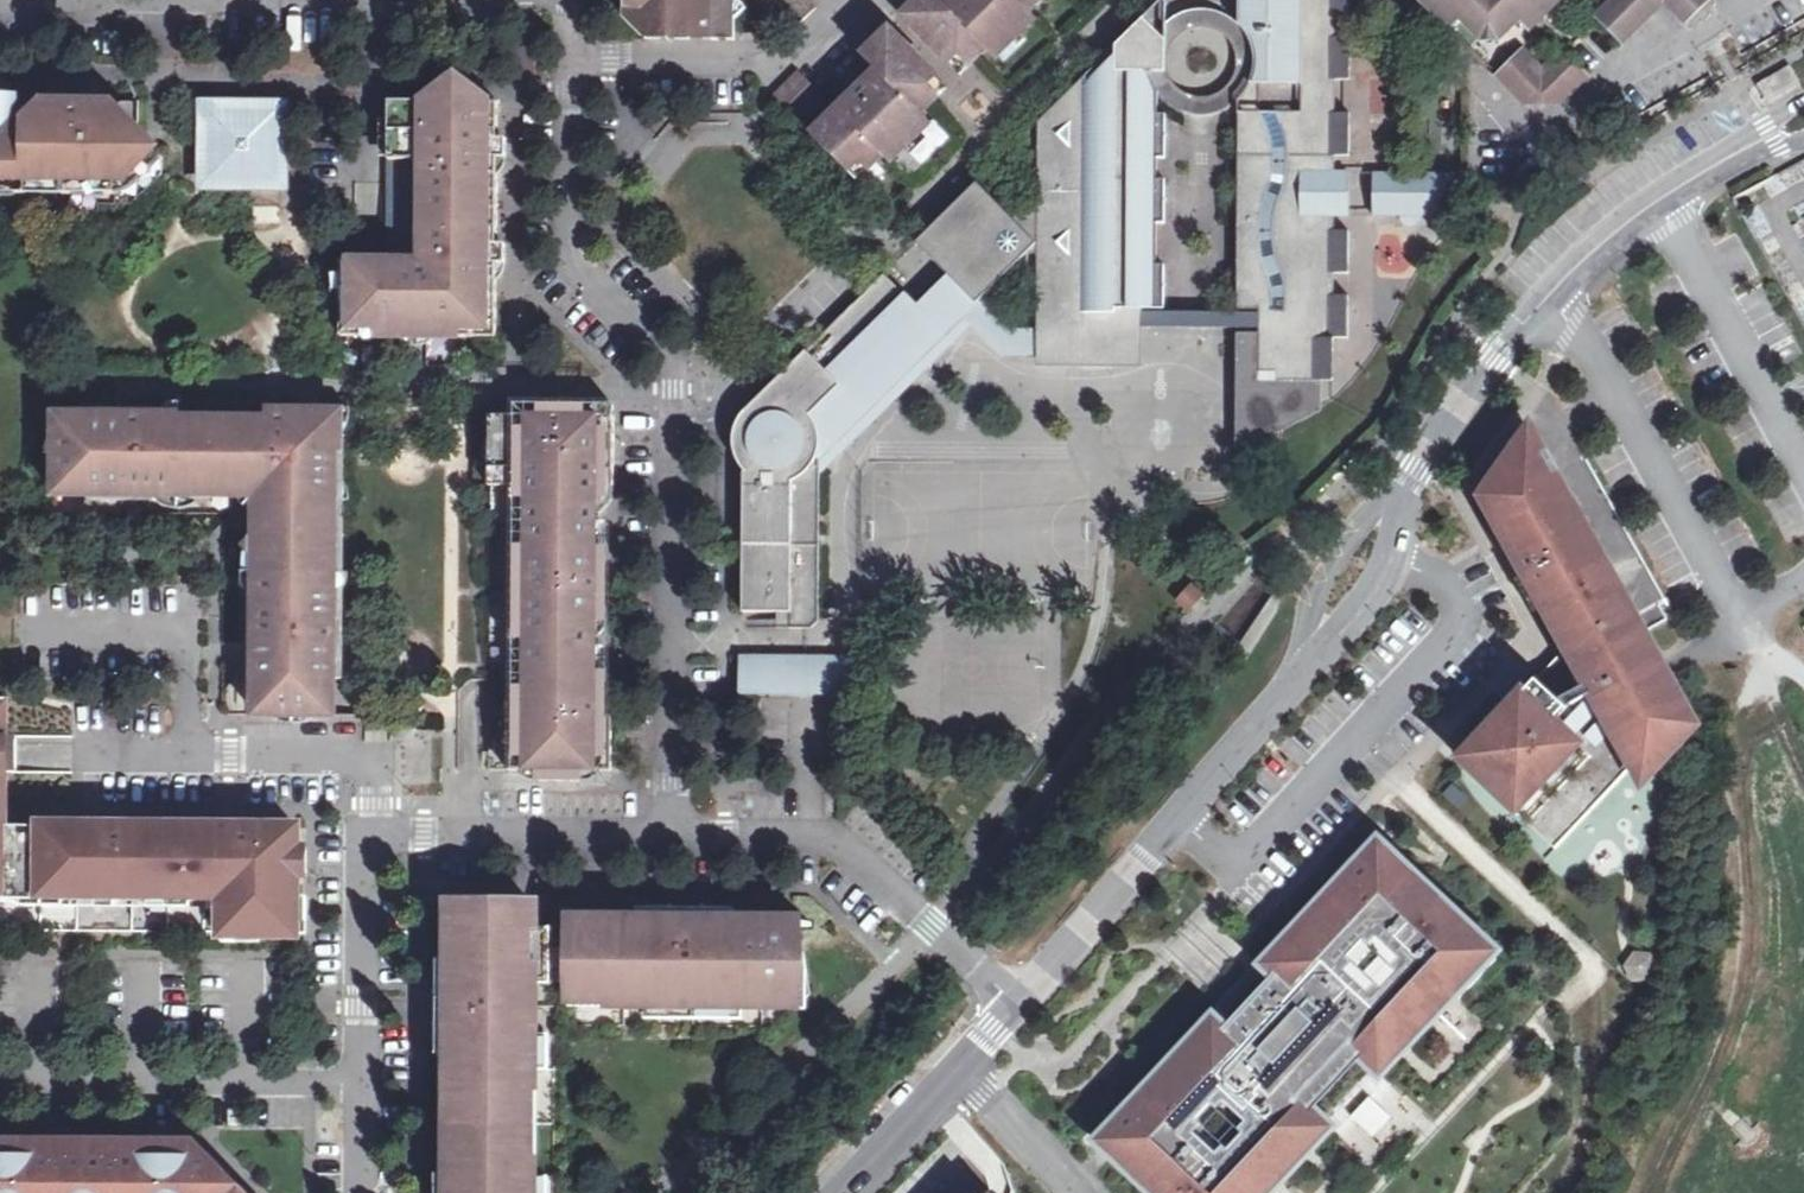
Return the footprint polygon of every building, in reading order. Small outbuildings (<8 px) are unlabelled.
[(625,17),(634,26),(647,25),(647,33),(715,35),(715,41),(736,41),(735,20),(735,0),(626,0),(625,17)] [(815,10),(806,0),(757,0),(790,34),(815,10)] [(971,66),(978,59),(987,51),(996,59),(1034,20),(1028,13),(1042,0),(949,0),(944,5),(939,0),(921,0),(903,17),(950,64),(959,54),(971,66)] [(915,245),(948,277),(977,305),(1028,254),(1038,254),(1037,337),(1080,337),(1081,325),(1129,326),(1130,314),(1131,309),(1164,309),(1164,265),(1156,264),(1157,224),(1164,224),(1165,180),(1157,179),(1158,160),(1165,159),(1166,115),(1159,115),(1159,95),(1153,82),(1150,67),(1150,56),(1154,42),(1158,36),(1166,26),(1167,0),(1163,0),(1037,125),(1037,213),(1006,213),(977,184),(915,245)] [(1236,312),(1259,312),(1259,315),(1259,328),(1259,333),(1259,375),(1273,375),(1273,384),(1322,384),(1332,384),(1332,340),(1348,340),(1348,295),(1333,295),(1333,273),(1348,273),(1349,231),(1333,231),(1333,216),(1349,216),(1349,173),(1333,172),(1333,158),(1349,158),(1349,114),(1334,114),(1334,82),(1350,82),(1350,39),(1334,39),(1335,19),(1350,19),(1351,0),(1238,0),(1238,25),(1247,36),(1250,43),(1253,50),(1255,64),(1253,79),(1250,86),(1242,98),(1237,104),(1236,312)] [(1441,17),(1446,11),(1459,25),(1465,19),(1484,39),(1492,31),(1500,39),(1520,20),(1524,24),(1536,12),(1542,18),(1560,0),(1423,0),(1441,17)] [(1651,0),(1615,0),(1597,17),(1622,42),(1657,6),(1651,0)] [(1687,23),(1709,0),(1665,0),(1687,23)] [(1441,17),(1454,30),(1459,25),(1446,11),(1441,17)] [(1536,12),(1524,24),(1530,30),(1542,18),(1536,12)] [(812,135),(849,172),(858,163),(867,173),(884,156),(891,163),(930,124),(921,115),(938,98),(926,86),(936,77),(890,30),(864,56),(878,71),(812,135)] [(1562,102),(1589,75),(1565,49),(1543,70),(1523,50),(1498,74),(1526,103),(1562,102)] [(950,64),(961,76),(971,66),(959,54),(950,64)] [(1792,66),(1761,84),(1770,98),(1800,82),(1792,66)] [(774,97),(798,121),(823,97),(799,72),(774,97)] [(926,86),(938,98),(948,89),(936,77),(926,86)] [(124,196),(143,180),(142,164),(155,150),(139,135),(140,101),(93,101),(93,90),(87,83),(63,83),(57,90),(57,100),(49,100),(44,105),(44,115),(17,115),(17,105),(12,100),(3,100),(3,89),(0,86),(0,184),(13,185),(21,195),(30,195),(31,185),(46,185),(50,177),(67,178),(66,196),(78,196),(87,185),(105,185),(112,196),(124,196)] [(342,294),(342,337),(497,337),(498,283),(504,276),(506,269),(507,245),(498,245),(498,178),(504,170),(507,162),(507,158),(507,139),(498,139),(499,103),(489,103),(485,99),(473,93),(466,91),(452,91),(434,95),(424,102),(389,102),(390,122),(381,121),(381,157),(390,157),(386,263),(343,262),(342,272),(333,272),(333,294),(342,294)] [(199,100),(199,116),(211,126),(210,181),(272,182),(273,172),(282,172),(282,108),(242,107),(242,112),(228,111),(218,100),(199,100)] [(849,172),(858,182),(867,173),(858,163),(849,172)] [(273,172),(272,182),(282,182),(282,172),(273,172)] [(1396,217),(1421,217),(1449,218),(1450,174),(1373,174),(1373,217),(1396,217)] [(1421,217),(1396,217),(1409,228),(1421,217)] [(820,485),(820,459),(816,457),(817,454),(818,451),(818,448),(819,445),(833,448),(922,360),(917,355),(939,333),(914,308),(883,276),(827,332),(832,338),(824,346),(819,340),(759,399),(762,402),(755,405),(747,411),(739,422),(735,433),(734,448),(737,459),(746,471),(744,473),(744,611),(779,612),(791,612),(791,629),(812,629),(819,622),(820,485)] [(917,355),(922,360),(833,448),(819,445),(818,448),(818,451),(817,454),(816,457),(820,459),(820,485),(851,454),(977,329),(1010,362),(1038,362),(1037,342),(1015,343),(977,305),(948,277),(914,308),(939,333),(917,355)] [(1130,314),(1129,326),(1137,327),(1259,328),(1259,315),(1130,314)] [(1080,337),(1037,337),(1037,342),(1038,362),(1137,362),(1137,327),(1129,326),(1081,325),(1080,337)] [(827,332),(819,340),(824,346),(832,338),(827,332)] [(1321,414),(1322,384),(1273,384),(1273,375),(1259,375),(1259,333),(1238,333),(1237,457),(1321,414)] [(567,405),(567,416),(615,416),(615,405),(567,405)] [(256,679),(256,715),(341,716),(342,598),(332,588),(333,486),(342,476),(343,436),(333,431),(333,412),(272,412),(272,421),(156,421),(156,411),(92,411),(92,417),(57,416),(57,433),(66,441),(66,470),(57,478),(57,495),(92,495),(92,501),(157,501),(166,492),(180,492),(195,492),(205,501),(207,503),(218,492),(218,483),(247,483),(255,491),(262,499),(270,507),(270,536),(262,536),(250,548),(252,549),(261,559),(261,574),(261,587),(251,597),(251,679),(256,679)] [(333,431),(343,436),(343,413),(333,412),(333,431)] [(539,782),(580,783),(581,772),(597,772),(597,717),(599,512),(605,507),(609,502),(613,495),(614,487),(615,487),(615,416),(567,416),(490,415),(490,445),(497,445),(497,466),(490,466),(490,486),(523,486),(525,489),(525,557),(523,560),(512,560),(511,627),(522,627),(524,630),(524,698),(522,701),(511,701),(510,771),(539,772),(539,782)] [(1567,648),(1461,762),(1569,862),(1695,726),(1643,633),(1667,620),(1658,604),(1666,600),(1595,472),(1598,470),(1591,457),(1556,477),(1530,431),(1483,498),(1567,648)] [(57,433),(57,478),(66,470),(66,441),(57,433)] [(342,598),(342,476),(333,486),(332,588),(342,598)] [(244,502),(251,510),(262,499),(255,491),(244,502)] [(166,492),(157,501),(205,501),(195,492),(180,492),(166,492)] [(261,559),(252,549),(251,597),(261,587),(261,574),(261,559)] [(1200,595),(1191,587),(1179,600),(1188,608),(1200,595)] [(1667,620),(1668,621),(1675,617),(1666,600),(1658,604),(1667,620)] [(791,612),(779,612),(779,629),(791,629),(791,612)] [(747,657),(747,690),(858,691),(858,658),(817,658),(816,666),(794,666),(794,658),(747,657)] [(817,658),(794,658),(794,666),(816,666),(817,658)] [(8,700),(0,700),(0,931),(224,933),(224,934),(298,935),(298,829),(8,827),(8,700)] [(597,717),(597,772),(613,772),(613,717),(597,717)] [(1376,840),(1347,870),(1353,876),(1270,966),(1220,1018),(1129,1115),(1123,1109),(1093,1140),(1108,1153),(1112,1148),(1160,1192),(1255,1192),(1450,987),(1460,996),(1495,960),(1386,858),(1391,853),(1376,840)] [(450,911),(451,960),(439,960),(439,992),(451,992),(451,1022),(439,1022),(438,1055),(451,1055),(450,1174),(438,1174),(437,1192),(534,1192),(535,1154),(523,1154),(523,1085),(535,1085),(535,966),(552,966),(572,966),(572,993),(605,993),(605,1005),(767,1006),(767,994),(795,994),(796,969),(805,970),(800,922),(780,922),(780,917),(769,917),(770,922),(735,923),(735,911),(703,911),(703,923),(672,923),(673,910),(642,910),(641,923),(572,923),(572,910),(536,910),(513,909),(513,903),(491,902),(491,910),(450,911)] [(1622,974),(1645,986),(1658,962),(1635,950),(1622,974)] [(1220,1018),(1270,966),(1263,959),(1212,1011),(1220,1018)] [(1341,1106),(1326,1123),(1363,1154),(1394,1117),(1372,1099),(1356,1118),(1341,1106)] [(243,1187),(209,1153),(181,1153),(181,1140),(146,1140),(146,1144),(104,1143),(78,1143),(2,1142),(0,1142),(0,1192),(237,1192),(243,1187)]
